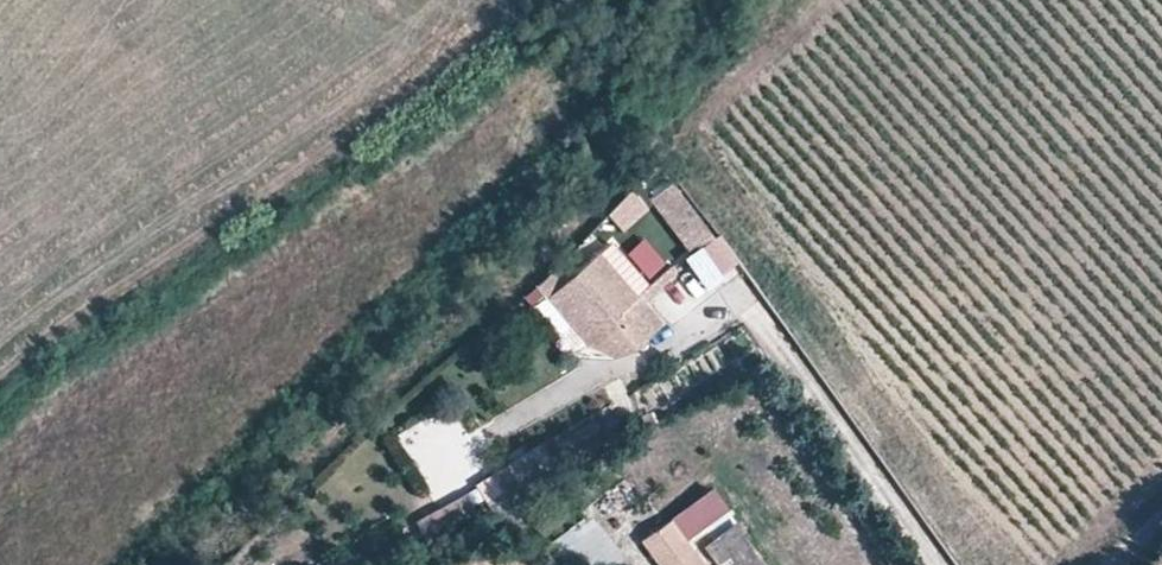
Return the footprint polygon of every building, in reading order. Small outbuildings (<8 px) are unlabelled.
[(635,191),(607,217),(624,235),(652,209),(635,191)] [(665,325),(602,250),(546,298),(589,349),(610,357),(636,349),(665,325)] [(398,434),(431,498),(486,469),(453,406),(398,434)] [(475,485),(491,515),(523,498),(507,468),(475,485)] [(687,542),(728,511),(711,487),(638,541),(656,564),(704,564),(687,542)] [(468,496),(417,519),(427,541),(478,519),(468,496)] [(552,544),(567,564),(609,564),(616,559),(586,518),(552,544)]
